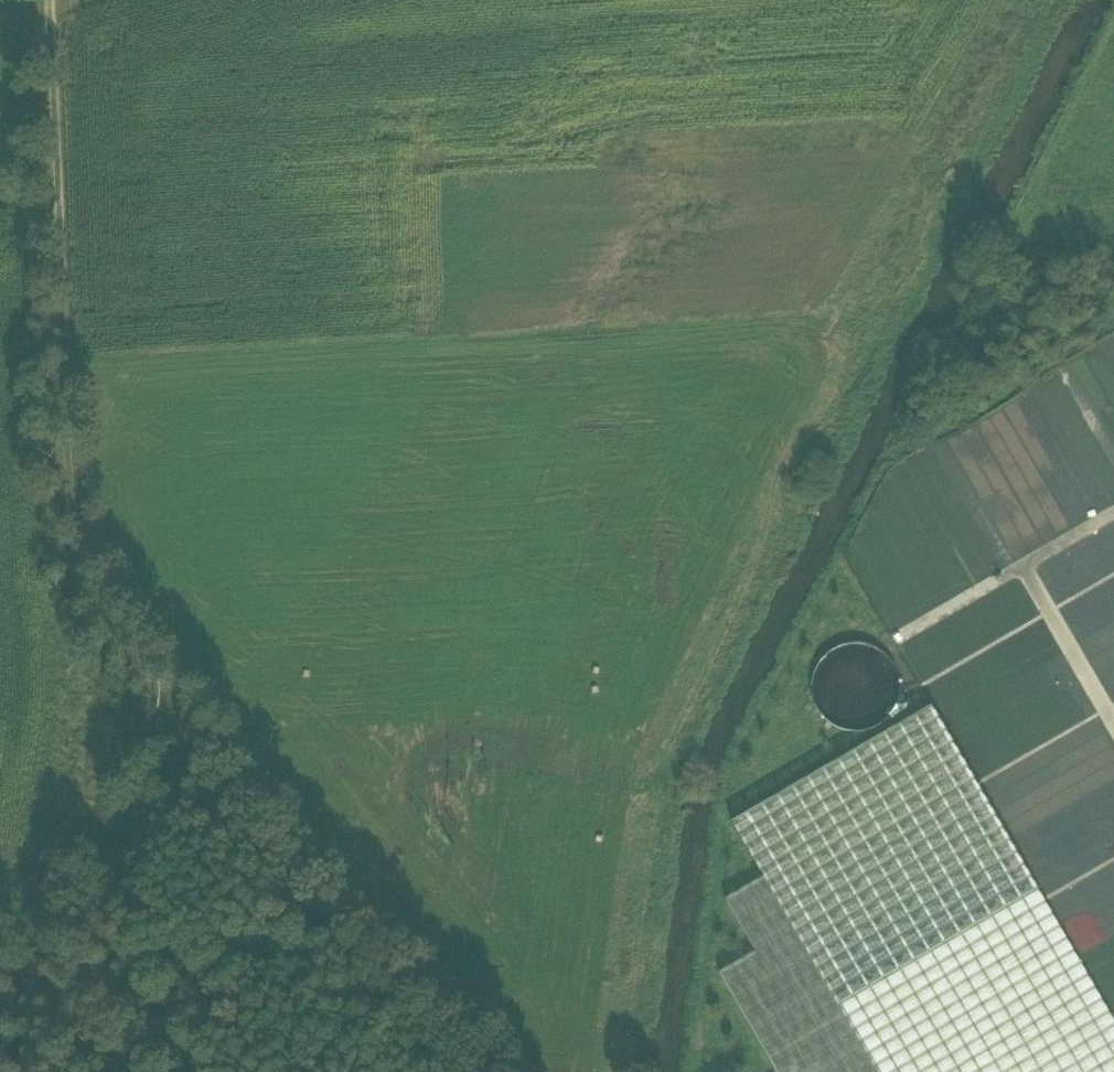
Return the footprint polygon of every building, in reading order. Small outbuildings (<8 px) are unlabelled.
[(868,646),(850,644),(835,649),(821,661),(812,680),(812,697),(819,712),(828,722),(842,730),(862,732),(878,726),(892,712),(899,696),(899,678),(893,665),(883,653),(868,646)] [(937,720),(931,708),(731,825),(763,879),(875,1071),(1113,1071),(1113,1024),(937,720)] [(763,879),(726,901),(756,953),(719,975),(776,1071),(875,1071),(763,879)]
